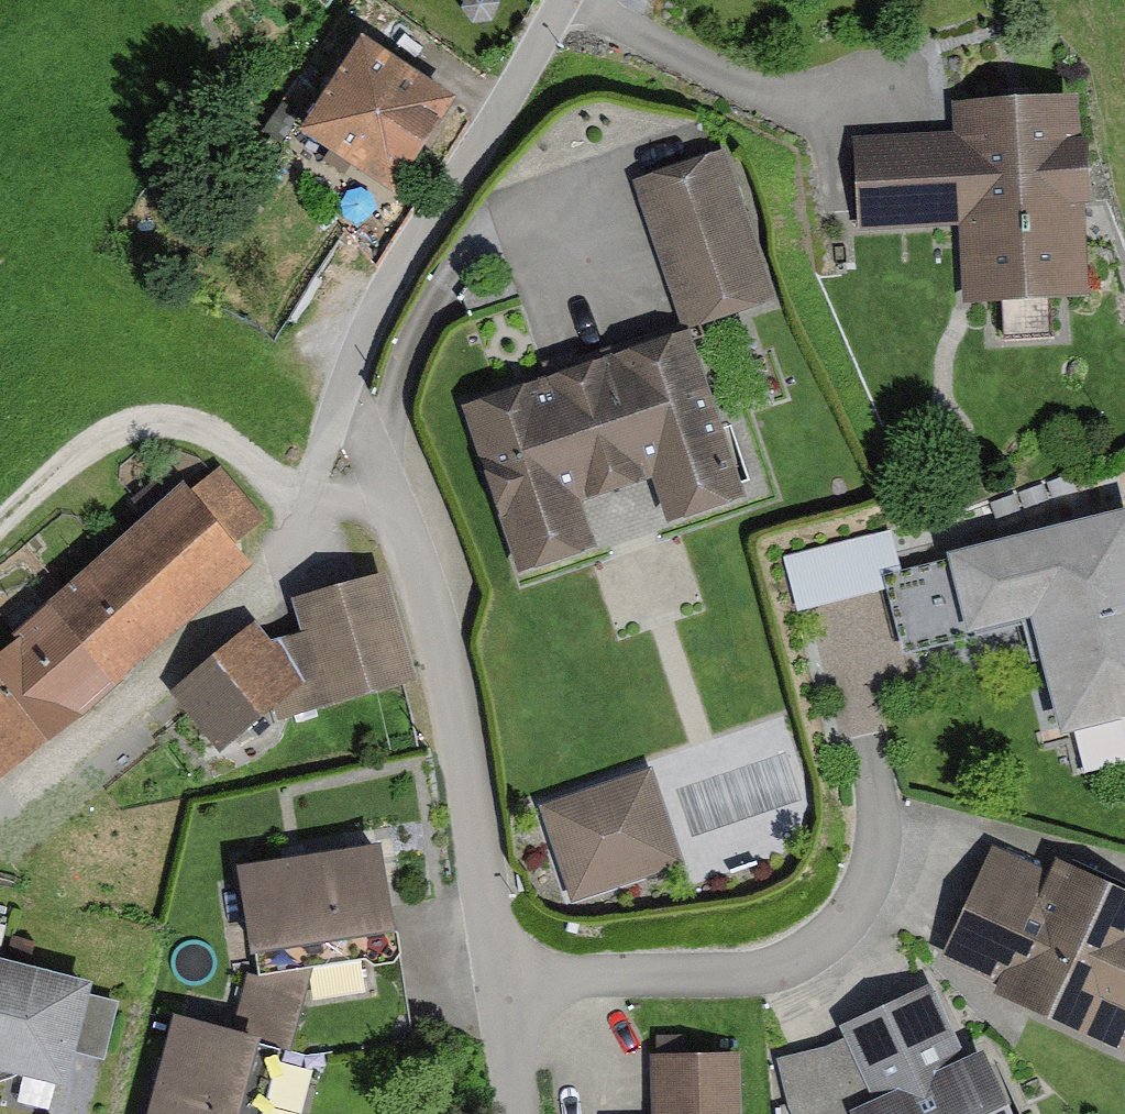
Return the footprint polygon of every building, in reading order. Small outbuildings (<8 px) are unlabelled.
[(462,13),(473,28),(492,25),(501,8),(495,0),(467,0),(462,13)] [(452,105),(362,46),(301,140),(391,198),(452,105)] [(953,135),(852,139),(856,233),(958,229),(961,303),(1000,301),(1001,343),(1049,342),(1047,299),(1086,298),(1078,99),(952,104),(953,135)] [(303,113),(285,101),(267,128),(285,140),(303,113)] [(726,148),(632,180),(683,330),(691,328),(777,299),(726,148)] [(683,330),(463,404),(521,573),(598,547),(583,501),(655,477),(670,520),(747,494),(691,328),(683,330)] [(189,498),(230,546),(261,518),(219,471),(189,498)] [(189,498),(184,493),(47,611),(114,689),(251,570),(230,546),(189,498)] [(955,563),(974,641),(1033,627),(1061,745),(1124,729),(1124,522),(955,563)] [(893,592),(889,577),(879,537),(786,559),(800,615),(893,592)] [(908,659),(974,641),(955,563),(889,577),(893,592),(908,659)] [(307,688),(274,715),(278,733),(417,694),(388,581),(293,606),(300,640),(274,650),(307,688)] [(47,611),(0,651),(0,693),(45,747),(114,689),(47,611)] [(274,650),(256,629),(170,709),(217,763),(274,715),(307,688),(274,650)] [(0,693),(0,783),(45,747),(0,693)] [(654,767),(539,804),(571,902),(685,865),(654,767)] [(381,840),(237,864),(256,977),(313,967),(365,958),(376,966),(394,963),(400,952),(381,840)] [(993,844),(942,957),(997,982),(993,991),(1124,1051),(1124,884),(1059,854),(1051,870),(993,844)] [(313,967),(256,977),(249,974),(237,1027),(285,1040),(292,1042),(313,967)] [(0,971),(0,1084),(4,1084),(13,1079),(65,1092),(74,1057),(90,994),(0,971)] [(933,981),(840,1024),(846,1038),(873,1096),(849,1108),(851,1113),(1017,1113),(985,1045),(966,1053),(933,981)] [(122,1002),(90,994),(74,1057),(105,1065),(122,1002)] [(176,1011),(149,1113),(265,1113),(285,1040),(237,1027),(176,1011)] [(849,1108),(873,1096),(846,1038),(776,1058),(788,1107),(791,1113),(851,1113),(849,1108)] [(652,1051),(654,1113),(742,1113),(740,1049),(652,1051)]
